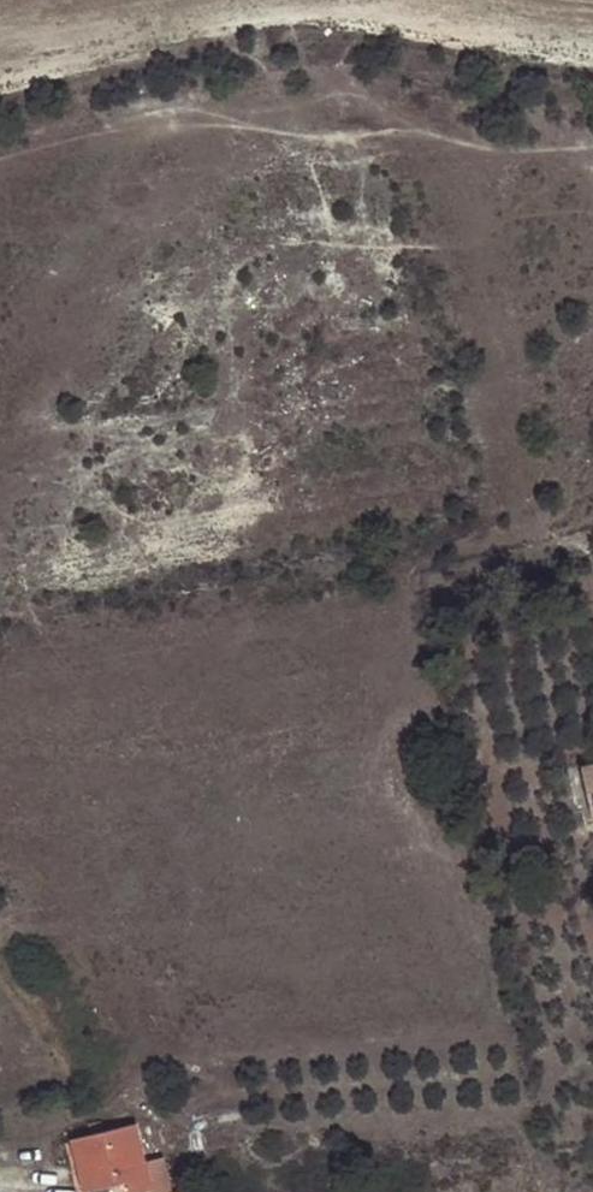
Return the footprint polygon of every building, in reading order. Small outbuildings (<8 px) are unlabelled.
[(585,760),(592,809),(592,758),(585,760)] [(152,1191),(137,1126),(69,1142),(80,1191),(96,1191),(126,1185),(128,1191),(148,1191),(152,1191)]
